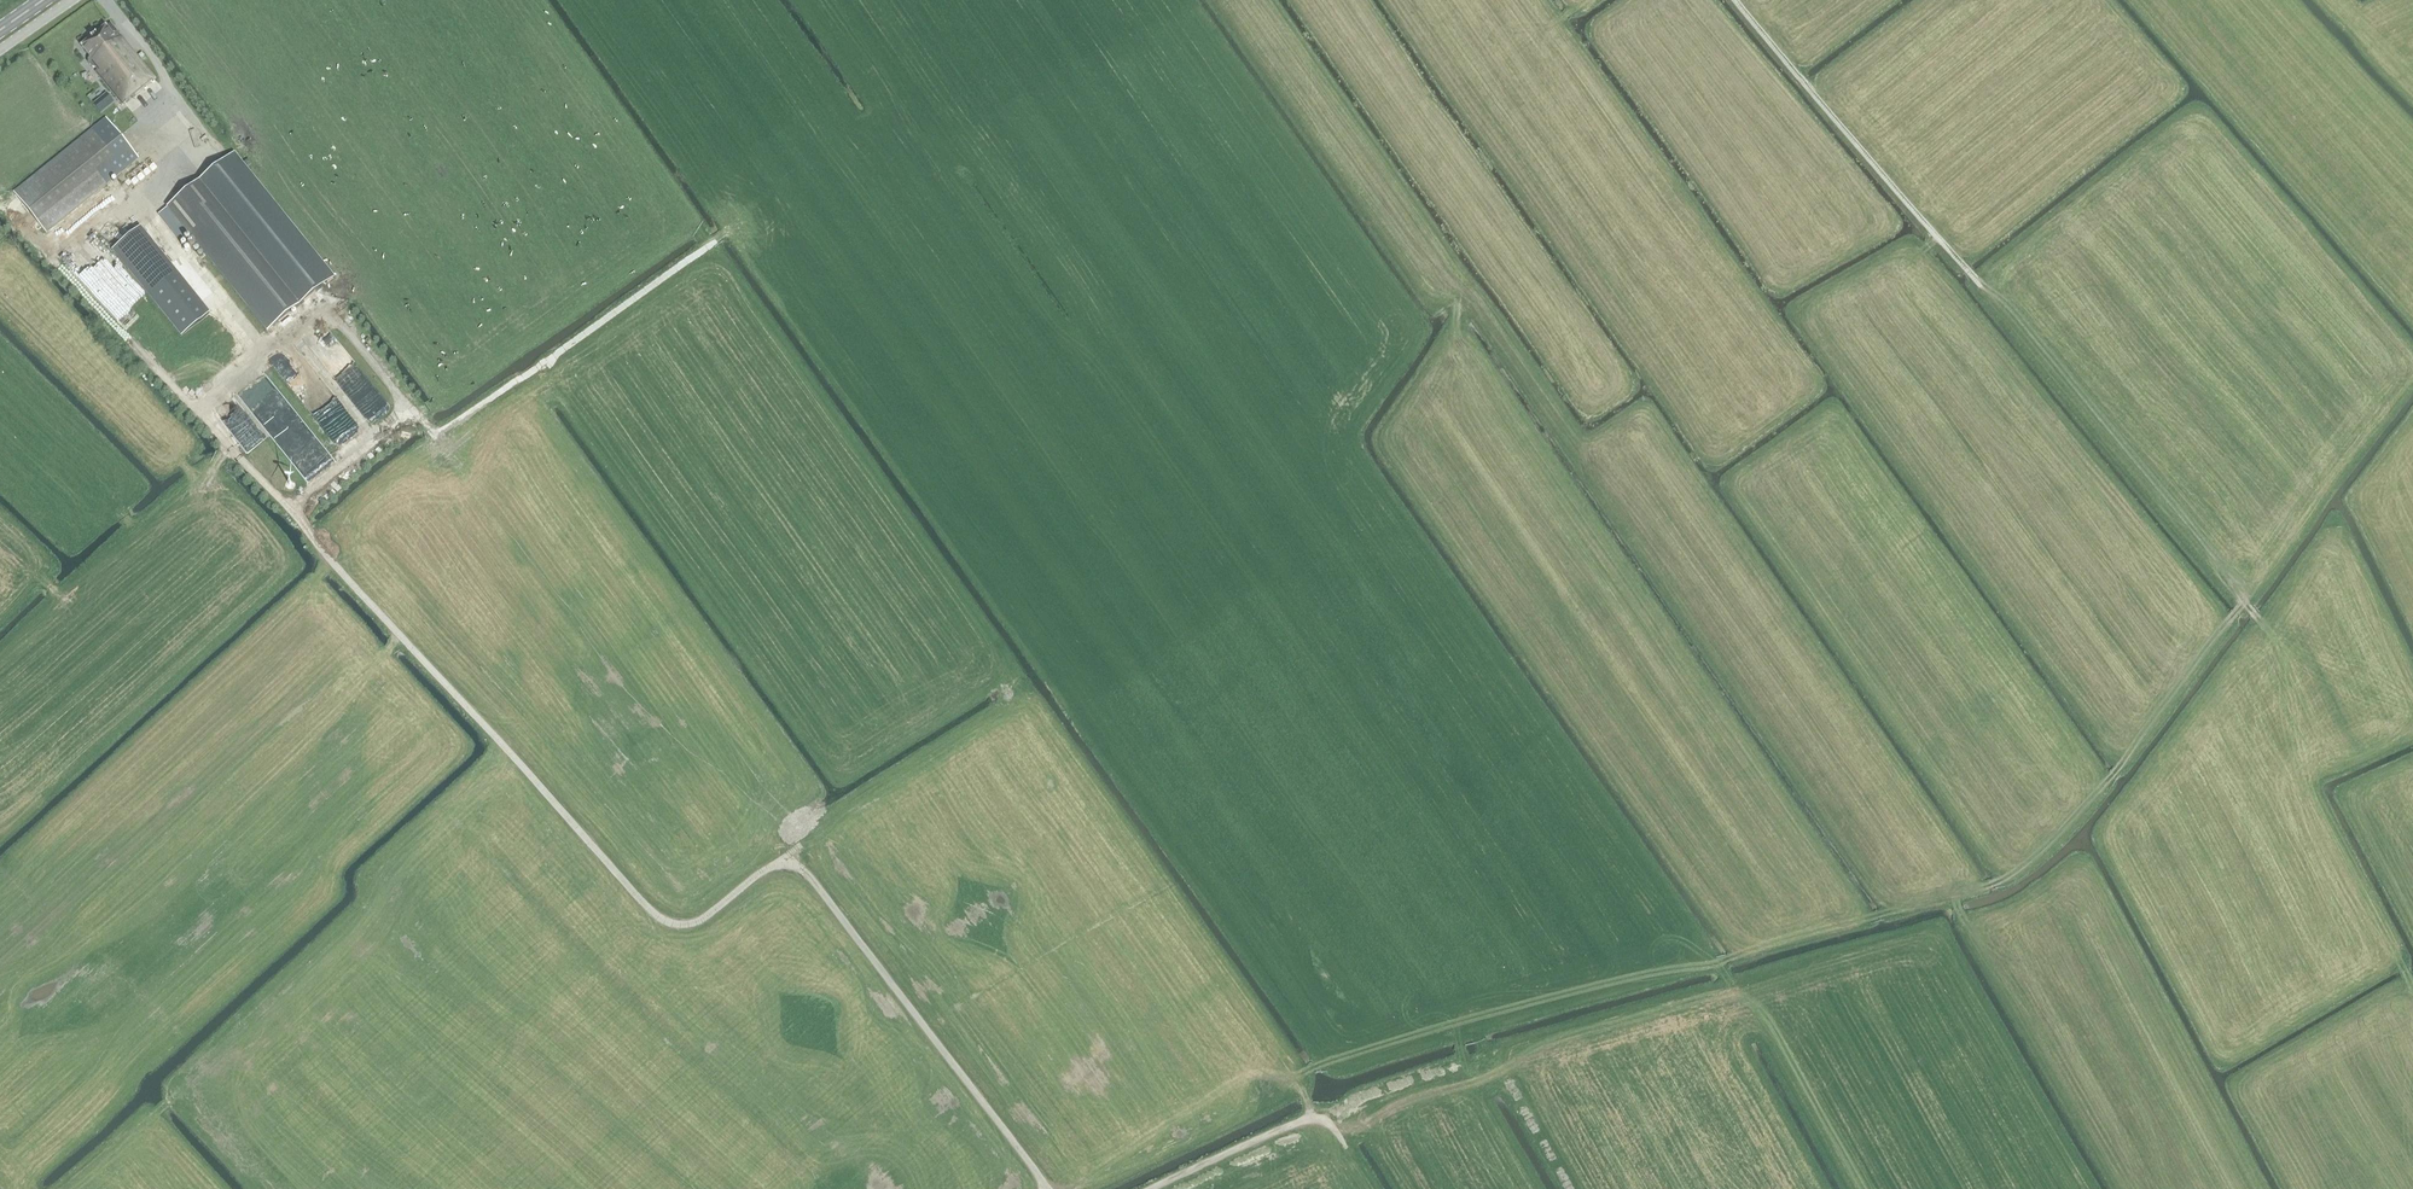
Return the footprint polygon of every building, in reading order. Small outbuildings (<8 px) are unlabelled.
[(123,105),(155,79),(117,32),(113,35),(106,27),(81,47),(91,58),(89,60),(88,63),(92,68),(92,67),(95,68),(97,70),(95,72),(123,105)] [(94,105),(100,114),(105,109),(99,101),(94,105)] [(99,123),(14,193),(46,232),(138,158),(122,138),(121,139),(108,123),(103,127),(99,123)] [(267,331),(294,309),(195,185),(167,207),(267,331)] [(253,368),(229,379),(233,388),(257,377),(253,368)] [(1475,1040),(1468,1043),(1472,1053),(1479,1050),(1475,1040)]
